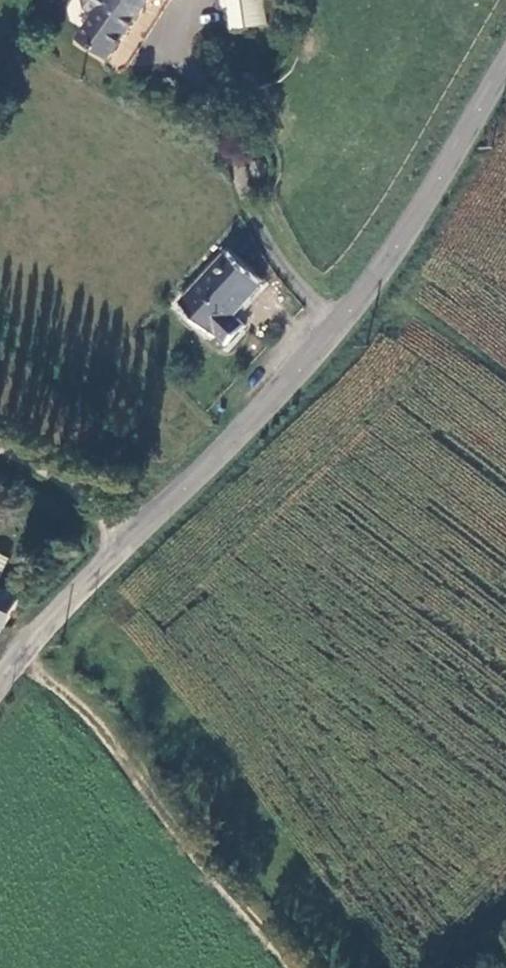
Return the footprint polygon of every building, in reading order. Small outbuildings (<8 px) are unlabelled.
[(70,35),(100,53),(139,0),(98,0),(70,35)] [(257,22),(256,0),(223,0),(224,26),(257,22)] [(235,246),(187,296),(221,328),(225,325),(239,337),(254,323),(239,308),(271,277),(235,246)] [(16,619),(29,589),(4,578),(11,563),(0,558),(0,612),(16,619)]
